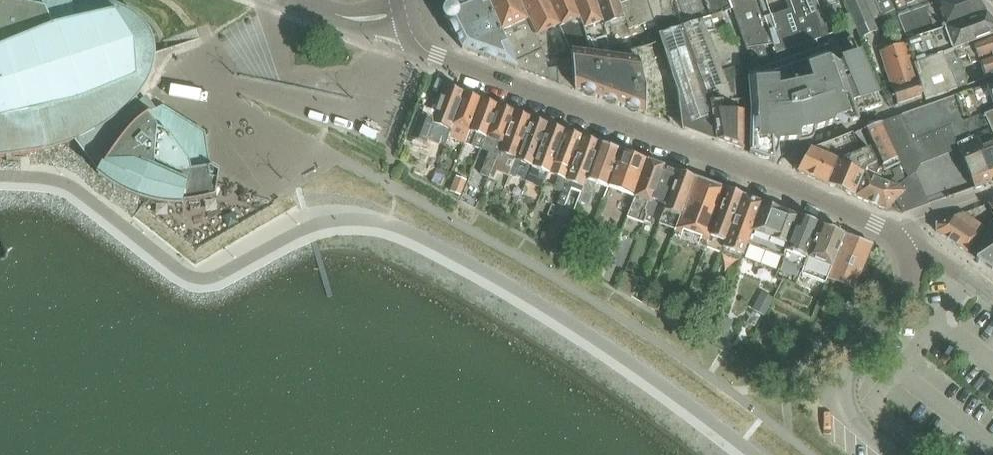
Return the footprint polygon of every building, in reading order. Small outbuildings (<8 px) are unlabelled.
[(21,154),(42,149),(64,143),(76,138),(100,172),(99,175),(100,176),(101,175),(102,177),(103,176),(113,184),(123,190),(134,195),(140,197),(152,200),(165,202),(177,203),(189,202),(199,200),(210,197),(216,195),(218,182),(220,172),(209,165),(204,137),(198,134),(162,107),(166,106),(165,104),(158,108),(151,112),(143,117),(139,112),(134,106),(139,102),(137,95),(143,86),(145,83),(150,73),(152,66),(154,59),(154,54),(154,48),(153,41),(152,37),(151,36),(148,31),(144,24),(139,19),(134,15),(133,14),(124,9),(113,5),(103,2),(92,0),(28,0),(25,3),(22,0),(0,0),(0,157),(21,154)] [(443,14),(443,16),(445,18),(448,21),(448,22),(462,49),(518,69),(501,32),(495,19),(487,0),(469,0),(454,6),(453,7),(450,7),(447,7),(444,10),(443,14)] [(520,0),(487,0),(495,19),(501,32),(518,69),(550,81),(547,61),(545,55),(544,56),(520,0)] [(547,0),(520,0),(544,56),(545,55),(555,51),(546,31),(559,25),(547,0)] [(559,25),(571,52),(571,53),(586,50),(581,32),(584,31),(571,0),(547,0),(559,25)] [(584,31),(581,32),(586,50),(587,53),(610,46),(610,47),(611,47),(603,26),(601,20),(594,0),(571,0),(584,31)] [(615,32),(622,38),(631,35),(629,30),(619,0),(594,0),(603,26),(612,23),(615,32)] [(647,0),(619,0),(629,30),(654,21),(647,0)] [(744,100),(742,65),(737,40),(732,41),(728,28),(715,31),(714,28),(712,23),(710,17),(709,18),(703,0),(647,0),(654,21),(661,42),(673,77),(699,69),(711,101),(744,100)] [(709,18),(710,17),(732,9),(729,0),(703,0),(709,18)] [(746,48),(747,48),(754,47),(764,46),(773,44),(758,0),(730,0),(746,48)] [(773,44),(776,54),(792,48),(789,39),(799,36),(790,9),(771,16),(765,0),(758,0),(773,44)] [(792,48),(830,35),(817,2),(817,0),(787,0),(790,9),(799,36),(789,39),(792,48)] [(882,17),(875,0),(847,0),(846,1),(861,38),(878,30),(874,21),(882,17)] [(928,0),(875,0),(882,17),(886,14),(896,9),(899,16),(930,5),(928,0)] [(886,14),(897,40),(899,44),(905,42),(986,13),(976,0),(944,0),(930,5),(899,16),(896,9),(886,14)] [(968,86),(958,59),(957,59),(953,50),(992,36),(992,21),(986,13),(905,42),(914,65),(942,55),(958,90),(968,86)] [(723,20),(712,23),(714,28),(724,25),(723,20)] [(757,77),(749,80),(751,111),(750,153),(752,154),(758,158),(762,160),(769,160),(774,162),(775,161),(775,156),(778,150),(779,142),(799,141),(799,142),(810,139),(813,137),(814,135),(815,130),(833,124),(834,124),(837,125),(847,122),(849,123),(850,124),(859,121),(859,119),(857,114),(882,106),(853,36),(755,70),(757,77)] [(969,55),(972,64),(980,61),(992,56),(992,36),(953,50),(957,59),(958,59),(969,55)] [(899,45),(881,52),(898,105),(924,96),(914,65),(905,42),(899,44),(899,45)] [(571,53),(575,90),(646,114),(646,85),(645,84),(636,50),(613,56),(610,47),(610,46),(587,53),(586,50),(571,53)] [(754,47),(759,61),(768,58),(764,46),(754,47)] [(759,61),(754,47),(747,48),(749,71),(761,67),(759,61)] [(559,84),(575,90),(571,53),(559,53),(559,63),(558,63),(559,84)] [(942,55),(914,65),(924,96),(926,101),(958,90),(942,55)] [(980,61),(987,78),(992,76),(992,56),(980,61)] [(678,92),(682,129),(743,151),(744,100),(711,101),(699,69),(673,77),(678,92)] [(902,116),(912,141),(922,137),(931,134),(940,130),(950,126),(956,142),(974,136),(990,130),(984,116),(992,112),(992,83),(958,95),(902,116)] [(445,146),(449,137),(465,92),(446,85),(426,138),(445,146)] [(449,137),(464,143),(482,98),(465,92),(449,137)] [(464,143),(482,149),(499,104),(482,98),(464,143)] [(481,174),(489,177),(515,110),(499,104),(482,149),(490,152),(481,174)] [(498,171),(510,175),(532,116),(515,110),(489,177),(495,180),(498,171)] [(984,116),(990,130),(992,136),(992,112),(984,116)] [(510,175),(526,182),(549,123),(532,116),(510,175)] [(882,122),(902,163),(908,176),(915,173),(920,163),(912,141),(902,116),(882,122)] [(882,122),(865,129),(865,131),(884,171),(902,163),(882,122)] [(566,129),(549,123),(526,182),(534,185),(536,180),(544,183),(548,172),(549,172),(566,129)] [(948,153),(958,149),(956,142),(950,126),(940,130),(948,153)] [(583,135),(566,129),(549,172),(560,176),(556,188),(563,191),(583,135)] [(939,156),(948,153),(940,130),(931,134),(939,156)] [(974,136),(979,151),(991,183),(992,182),(992,136),(990,130),(974,136)] [(827,184),(837,161),(860,152),(853,135),(852,134),(812,150),(804,163),(799,172),(827,184)] [(931,134),(922,137),(930,160),(939,156),(931,134)] [(582,192),(601,142),(583,135),(563,191),(558,204),(565,206),(571,189),(582,192)] [(956,142),(958,149),(974,188),(991,183),(974,136),(956,142)] [(920,163),(930,160),(922,137),(912,141),(920,163)] [(620,150),(601,142),(582,192),(578,201),(589,205),(597,183),(606,187),(620,150)] [(870,148),(860,152),(837,161),(827,184),(855,196),(866,170),(877,174),(879,168),(870,148)] [(608,186),(634,196),(648,160),(620,150),(606,187),(608,187),(608,186)] [(628,216),(643,222),(646,214),(644,214),(646,210),(644,209),(647,200),(649,201),(663,166),(648,160),(634,196),(635,197),(628,216)] [(425,165),(421,176),(431,180),(435,170),(425,165)] [(666,204),(678,171),(663,166),(649,201),(647,200),(644,209),(646,210),(644,214),(646,214),(643,222),(644,222),(641,232),(650,234),(651,222),(659,202),(666,204)] [(886,210),(896,200),(904,192),(903,192),(896,186),(880,180),(880,176),(877,174),(866,170),(855,196),(886,210)] [(694,177),(678,171),(666,204),(667,205),(660,224),(675,229),(694,177)] [(437,172),(432,182),(441,186),(446,176),(444,175),(437,172)] [(896,186),(903,192),(920,184),(915,173),(908,176),(908,177),(896,186)] [(457,177),(451,191),(460,195),(466,180),(457,177)] [(694,177),(675,229),(675,231),(707,243),(727,189),(694,177)] [(896,200),(898,204),(924,193),(920,184),(903,192),(904,192),(896,200)] [(721,253),(723,248),(742,195),(727,189),(707,243),(708,243),(706,247),(721,253)] [(928,204),(924,193),(898,204),(903,212),(928,204)] [(763,203),(742,195),(723,248),(744,255),(748,244),(763,203)] [(781,209),(763,203),(748,244),(750,245),(745,258),(760,264),(781,209)] [(552,204),(548,215),(552,217),(557,206),(552,204)] [(799,216),(781,209),(760,264),(777,270),(782,257),(783,257),(799,216)] [(575,213),(572,220),(577,222),(580,215),(575,213)] [(937,223),(937,232),(967,252),(984,226),(964,213),(937,223)] [(819,223),(800,216),(783,261),(802,268),(819,223)] [(827,278),(845,233),(821,224),(801,274),(826,283),(827,278)] [(992,243),(992,234),(989,231),(984,237),(992,243)] [(854,289),(872,243),(846,234),(828,279),(854,289)] [(992,243),(984,237),(978,247),(983,250),(992,243)] [(605,248),(594,274),(603,278),(608,267),(614,252),(605,248)] [(977,258),(992,269),(992,248),(977,258)] [(608,267),(603,278),(609,281),(614,269),(608,267)] [(624,277),(619,288),(628,294),(633,281),(624,277)] [(647,291),(643,303),(649,305),(652,293),(647,291)] [(763,293),(754,310),(764,314),(765,315),(774,298),(763,293)] [(653,295),(649,306),(656,308),(660,298),(653,295)] [(721,316),(714,334),(726,338),(733,321),(721,316)]
